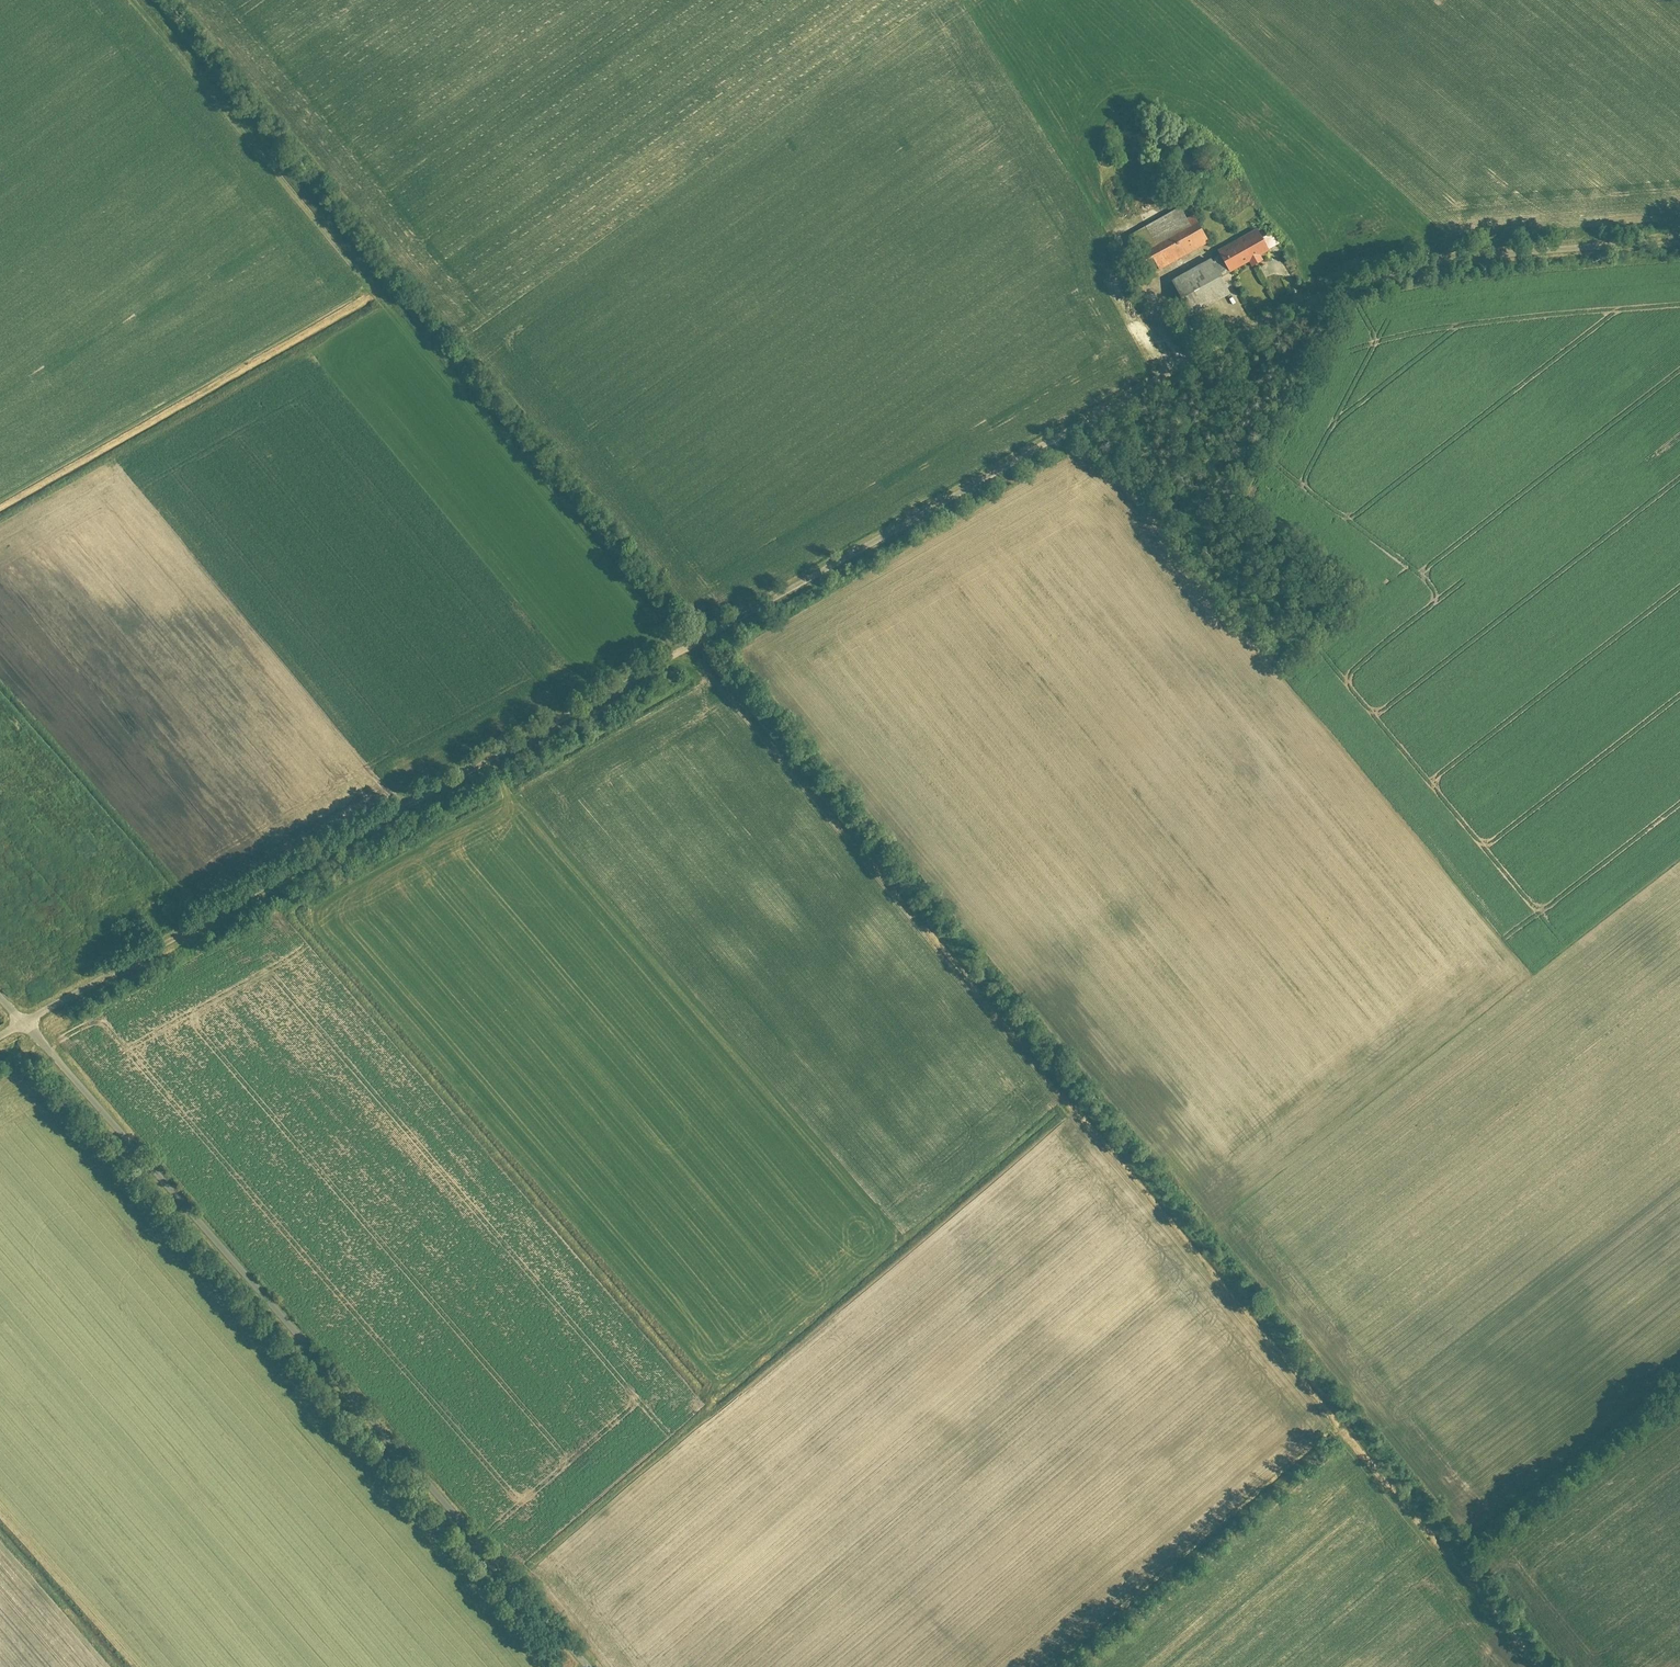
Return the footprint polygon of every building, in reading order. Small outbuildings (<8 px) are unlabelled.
[(1163,150),(1151,151),(1152,167),(1164,167),(1163,150)] [(1194,217),(1187,221),(1181,209),(1128,238),(1140,261),(1142,260),(1151,277),(1210,245),(1194,217)] [(1211,261),(1173,282),(1192,316),(1230,296),(1217,273),(1228,268),(1232,276),(1251,266),(1253,270),(1264,264),(1262,259),(1271,254),(1269,251),(1262,238),(1259,232),(1219,254),(1222,259),(1213,264),(1211,261)] [(1279,246),(1272,232),(1262,238),(1269,251),(1279,246)]
